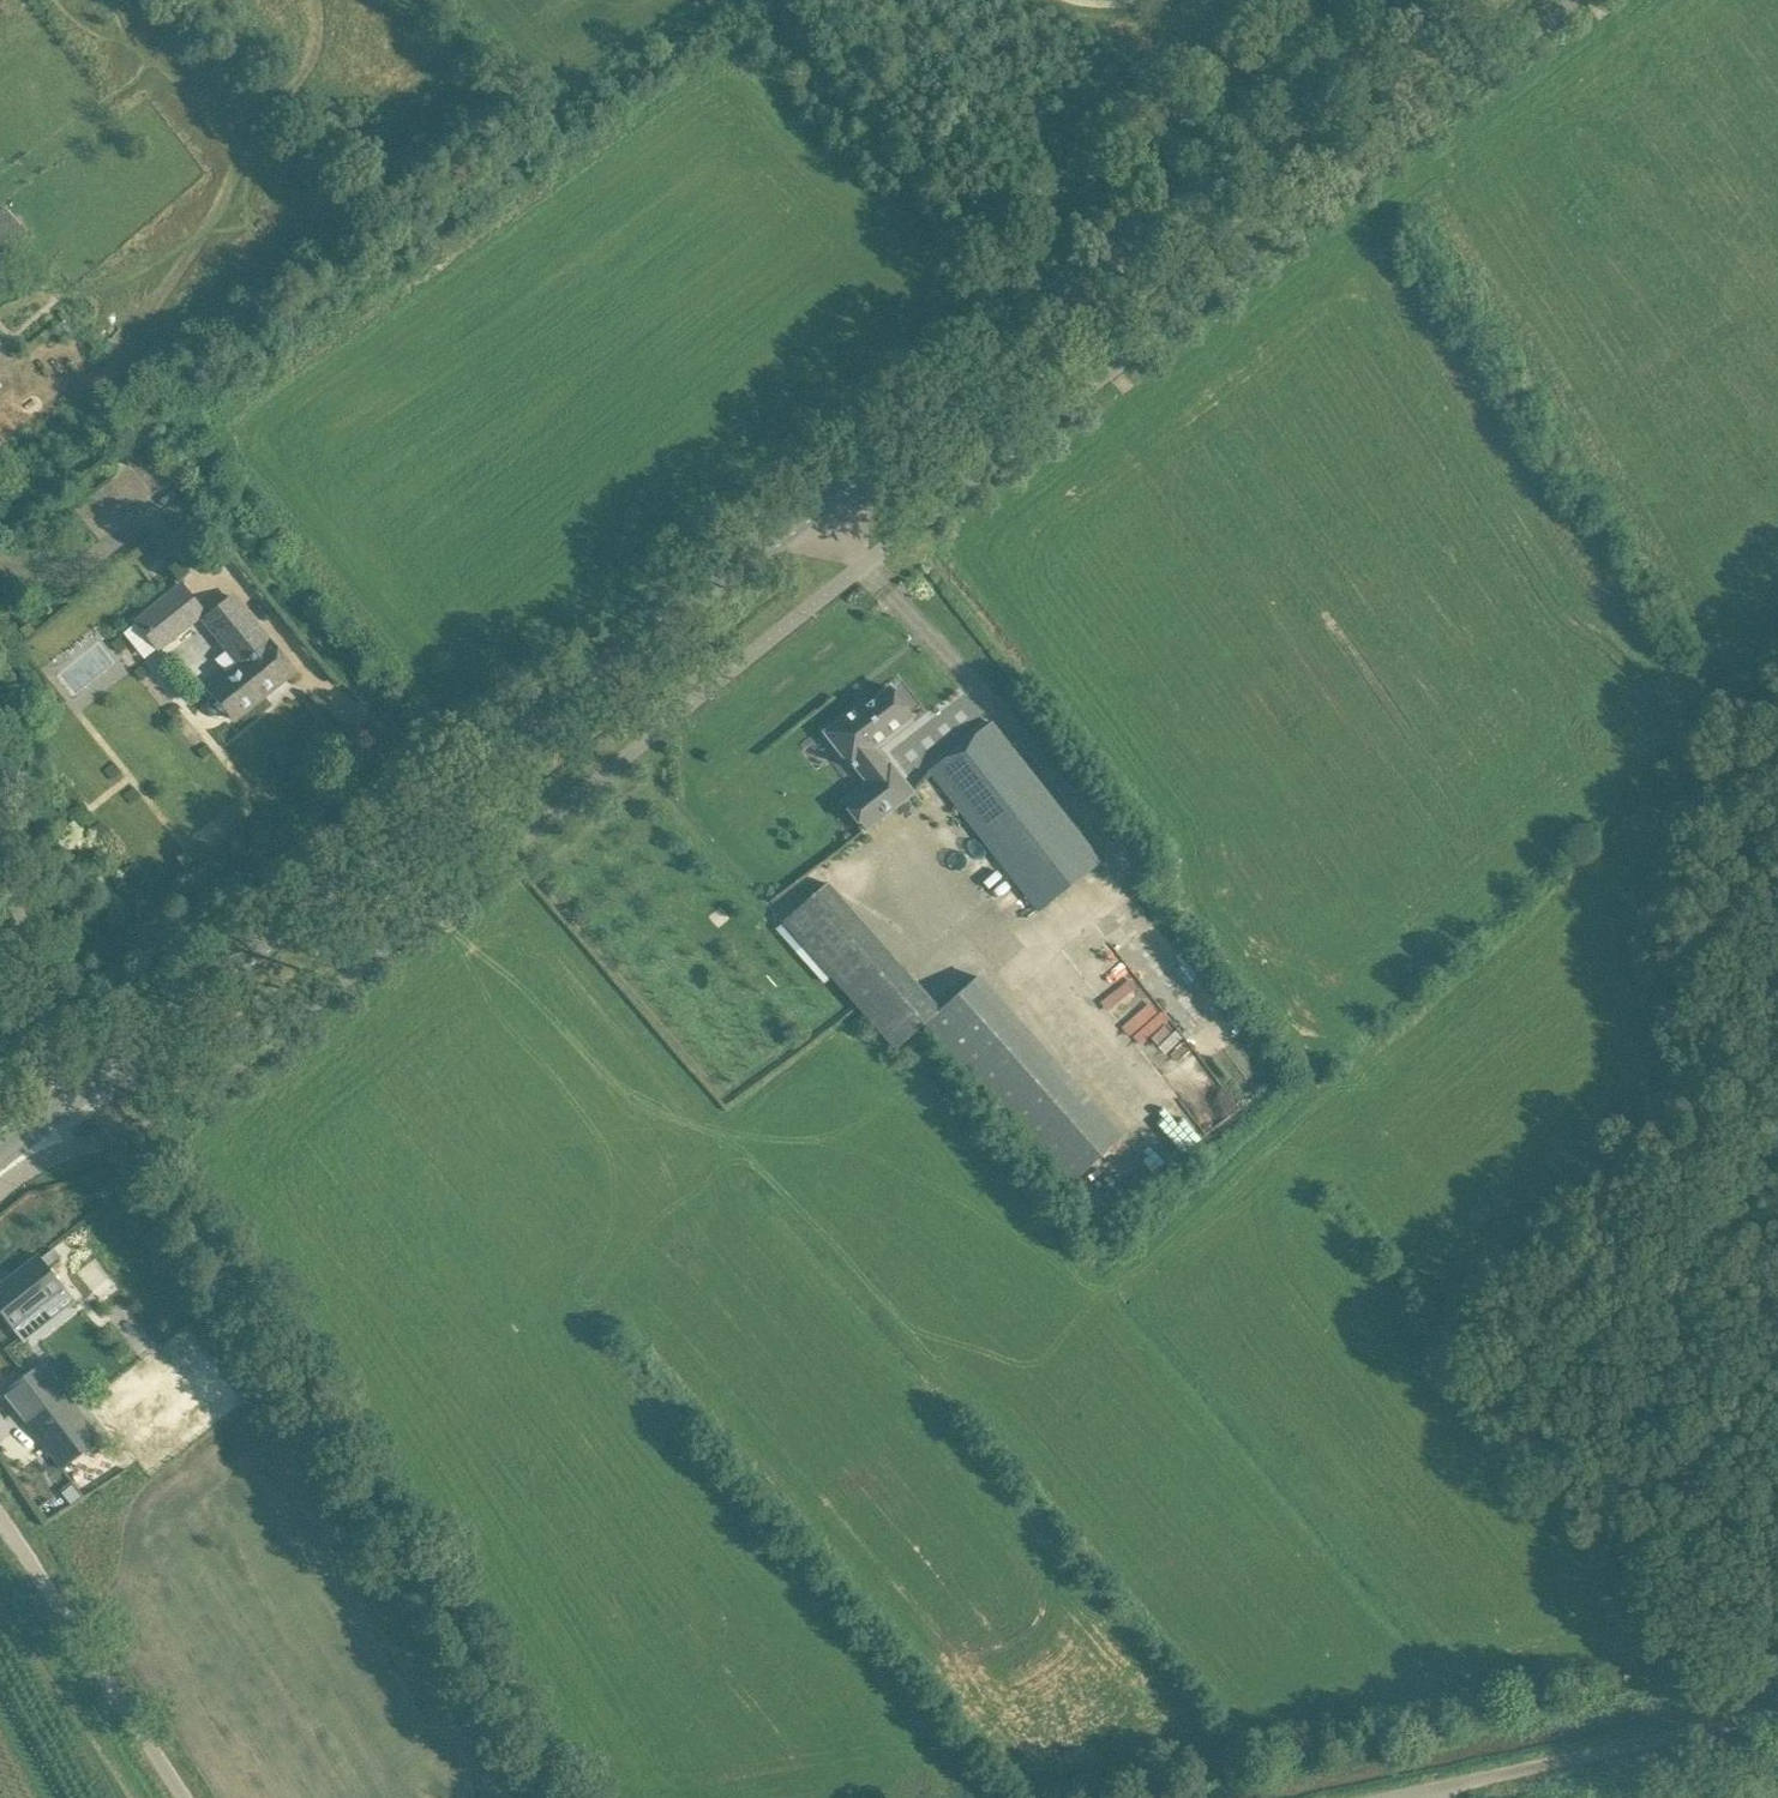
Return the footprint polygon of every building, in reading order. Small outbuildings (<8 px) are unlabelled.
[(136,621),(158,649),(204,612),(182,584),(136,621)] [(232,596),(204,619),(241,665),(208,691),(214,698),(212,701),(210,705),(211,710),(214,714),(219,716),(223,716),(228,714),(229,713),(234,720),(294,672),(279,653),(270,641),(269,642),(232,596)] [(825,733),(827,735),(853,769),(856,767),(868,782),(842,802),(864,830),(912,793),(890,765),(888,767),(873,747),(913,716),(890,688),(865,707),(863,703),(825,733)] [(930,772),(944,790),(1041,909),(1103,860),(1006,742),(992,723),(930,772)] [(825,883),(781,923),(896,1050),(923,1025),(940,1010),(825,883)] [(1141,1044),(1171,1016),(1135,977),(1105,1005),(1141,1044)] [(0,1287),(0,1313),(13,1330),(40,1309),(45,1314),(70,1295),(39,1256),(0,1287)] [(4,1392),(63,1469),(100,1439),(42,1363),(4,1392)]
